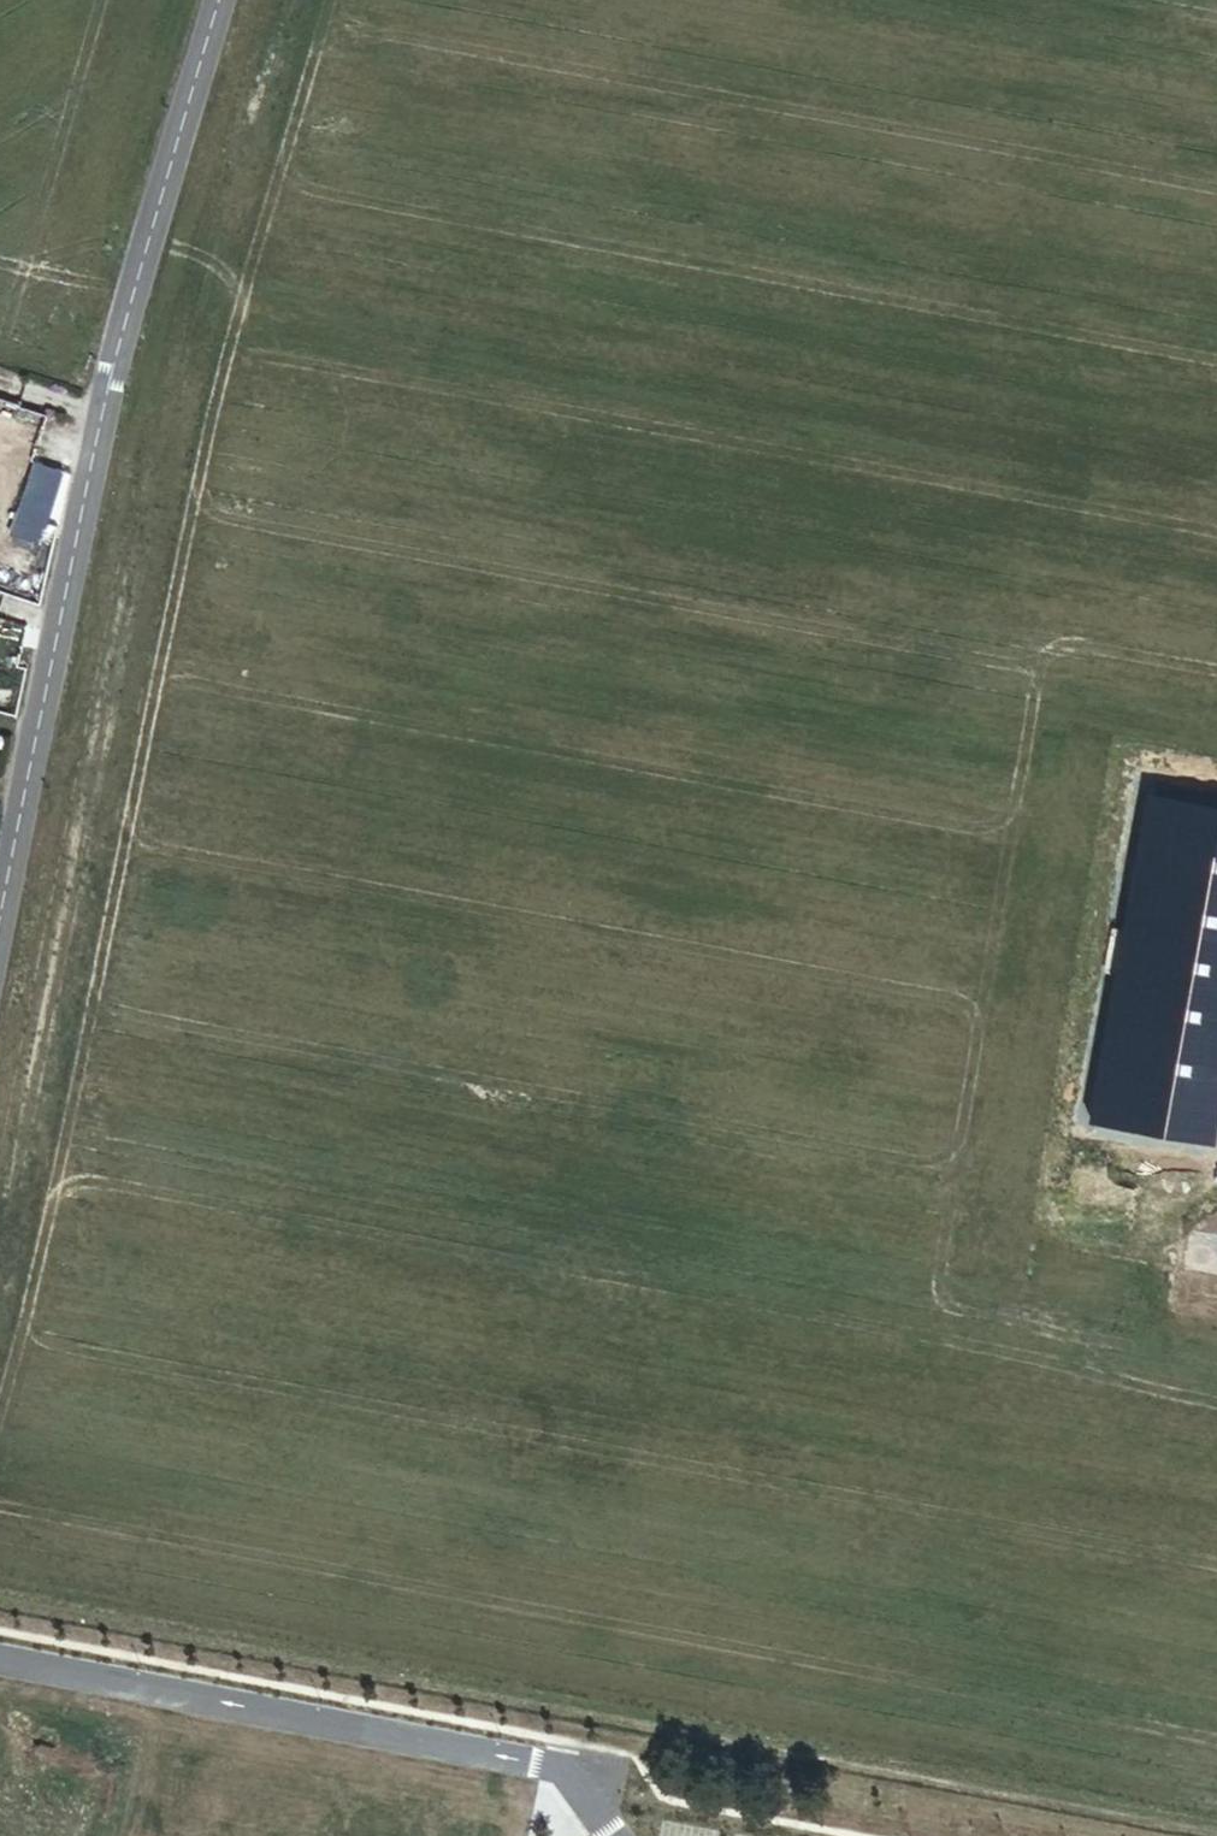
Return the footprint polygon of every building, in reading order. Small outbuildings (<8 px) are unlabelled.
[(1091,1116),(1214,1137),(1216,1118),(1216,804),(1145,792),(1091,1116)]
